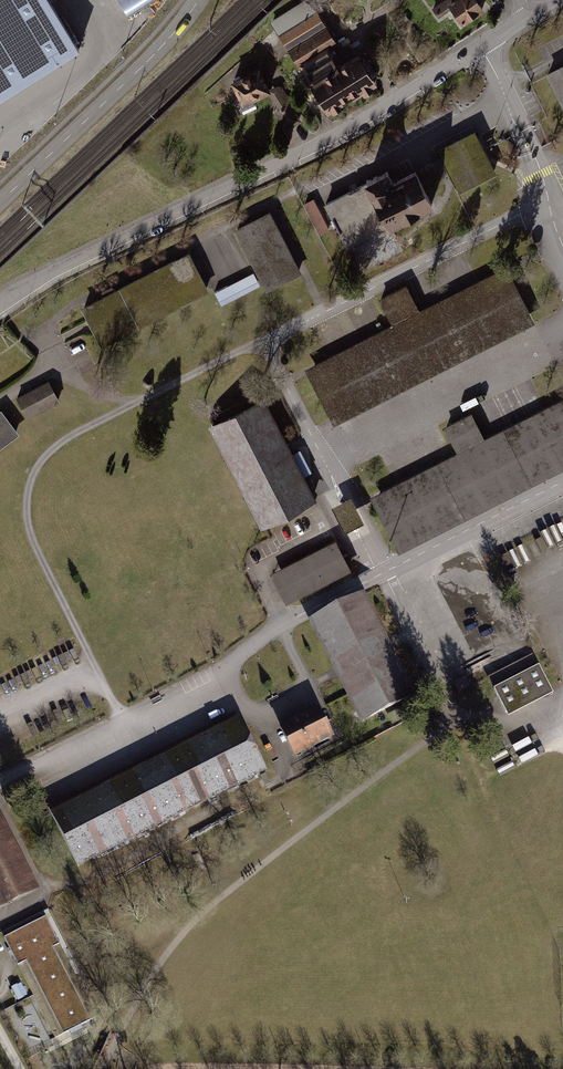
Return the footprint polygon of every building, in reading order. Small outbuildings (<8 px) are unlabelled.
[(80,46),(51,0),(0,0),(0,96),(80,46)] [(154,0),(124,0),(129,12),(154,0)] [(430,10),(436,19),(449,11),(445,5),(452,0),(444,0),(430,10)] [(445,5),(449,11),(461,29),(484,14),(474,0),(452,0),(445,5)] [(312,8),(275,33),(315,88),(308,93),(325,117),(373,84),(356,60),(342,69),(332,54),(341,47),(312,8)] [(259,58),(226,79),(236,109),(264,97),(281,131),(297,122),(259,58)] [(551,78),(562,103),(562,72),(551,78)] [(386,175),(323,204),(347,255),(433,215),(415,176),(392,187),(386,175)] [(312,200),(305,204),(321,234),(328,231),(312,200)] [(268,213),(232,232),(253,270),(212,292),(220,307),(260,285),(265,294),(300,275),(268,213)] [(102,303),(85,311),(100,342),(202,293),(184,255),(99,297),(102,303)] [(391,325),(309,367),(338,423),(540,320),(510,263),(420,310),(406,283),(377,298),(391,325)] [(51,384),(16,401),(25,419),(60,403),(51,384)] [(384,492),(412,545),(562,466),(562,398),(494,434),(481,409),(454,423),(467,449),(384,492)] [(269,400),(214,428),(264,528),(319,501),(269,400)] [(0,412),(0,451),(20,437),(1,411),(0,412)] [(331,544),(271,571),(284,600),(344,573),(331,544)] [(361,592),(308,618),(357,717),(410,691),(361,592)] [(534,654),(488,677),(508,716),(553,693),(534,654)] [(454,682),(459,692),(471,686),(465,676),(454,682)] [(318,706),(281,724),(294,751),(332,733),(318,706)] [(233,716),(49,812),(78,866),(261,770),(233,716)] [(39,889),(0,812),(0,909),(39,889)] [(45,917),(5,937),(55,1036),(95,1016),(45,917)]
